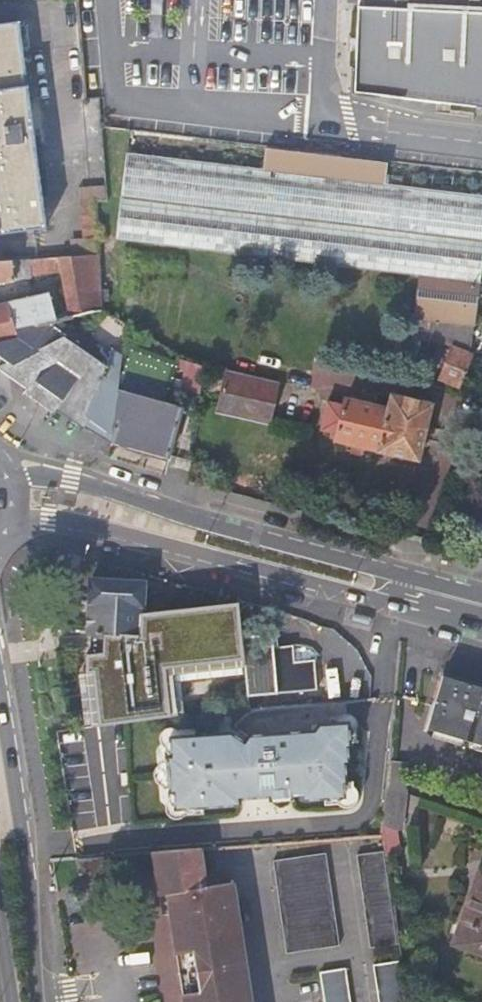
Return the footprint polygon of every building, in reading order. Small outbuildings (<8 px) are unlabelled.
[(358,5),(353,93),(481,109),(481,0),(358,0),(358,5)] [(47,226),(20,23),(0,25),(0,233),(47,226)] [(436,335),(458,339),(471,346),(474,325),(476,325),(481,279),(481,196),(129,154),(117,239),(421,276),(416,318),(434,320),(433,335),(436,335)] [(72,317),(104,310),(104,300),(100,255),(0,262),(0,282),(13,281),(13,279),(31,278),(31,274),(62,271),(72,317)] [(19,337),(17,329),(57,320),(49,293),(0,305),(0,342),(19,337)] [(113,436),(120,383),(124,356),(114,349),(109,356),(59,320),(57,320),(17,329),(19,337),(22,360),(0,367),(28,387),(24,393),(54,414),(58,408),(85,426),(90,419),(113,436)] [(0,366),(0,367),(22,360),(19,337),(0,342),(0,354),(5,357),(0,366)] [(470,354),(471,346),(458,339),(441,379),(460,386),(472,355),(470,354)] [(182,390),(201,394),(205,364),(184,358),(183,357),(180,367),(186,368),(182,390)] [(220,412),(269,424),(279,384),(228,371),(228,369),(216,366),(210,390),(223,394),(220,412)] [(163,394),(120,383),(113,436),(113,440),(113,441),(170,456),(182,408),(161,403),(163,394)] [(337,441),(419,460),(432,404),(393,395),(390,408),(348,399),(345,406),(329,403),(324,430),(339,433),(337,441)] [(94,579),(90,633),(93,633),(92,654),(89,654),(88,674),(93,725),(94,725),(113,724),(180,717),(176,677),(247,670),(244,647),(244,637),(243,633),(240,600),(144,614),(146,584),(94,579)] [(244,637),(244,647),(247,670),(249,696),(318,689),(316,661),(295,662),(294,647),(274,649),(273,635),(244,637)] [(429,730),(481,745),(481,687),(444,676),(429,730)] [(246,743),(231,735),(172,739),(173,755),(170,756),(172,791),(176,791),(177,809),(241,804),(240,798),(274,796),(274,790),(291,789),(291,795),(305,794),(306,800),(346,797),(345,783),(347,783),(346,763),(350,762),(349,746),(352,746),(350,724),(322,726),(315,733),(251,735),(246,743)] [(409,765),(391,763),(388,788),(406,794),(409,765)] [(405,829),(408,795),(406,794),(388,788),(384,833),(384,835),(386,848),(388,856),(402,854),(399,828),(405,829)] [(371,950),(401,946),(388,856),(386,848),(357,852),(371,950)] [(158,893),(165,894),(166,915),(174,1001),(242,1001),(233,886),(206,888),(202,849),(169,851),(155,852),(158,893)] [(114,874),(112,855),(102,856),(78,858),(80,876),(114,874)] [(275,864),(289,955),(341,946),(327,855),(275,864)] [(455,944),(481,954),(481,869),(481,868),(455,944)] [(160,915),(166,915),(165,894),(158,893),(160,915)] [(383,1001),(409,1001),(407,990),(404,964),(377,966),(383,1001)] [(324,976),(328,1001),(355,1001),(350,972),(324,976)]
